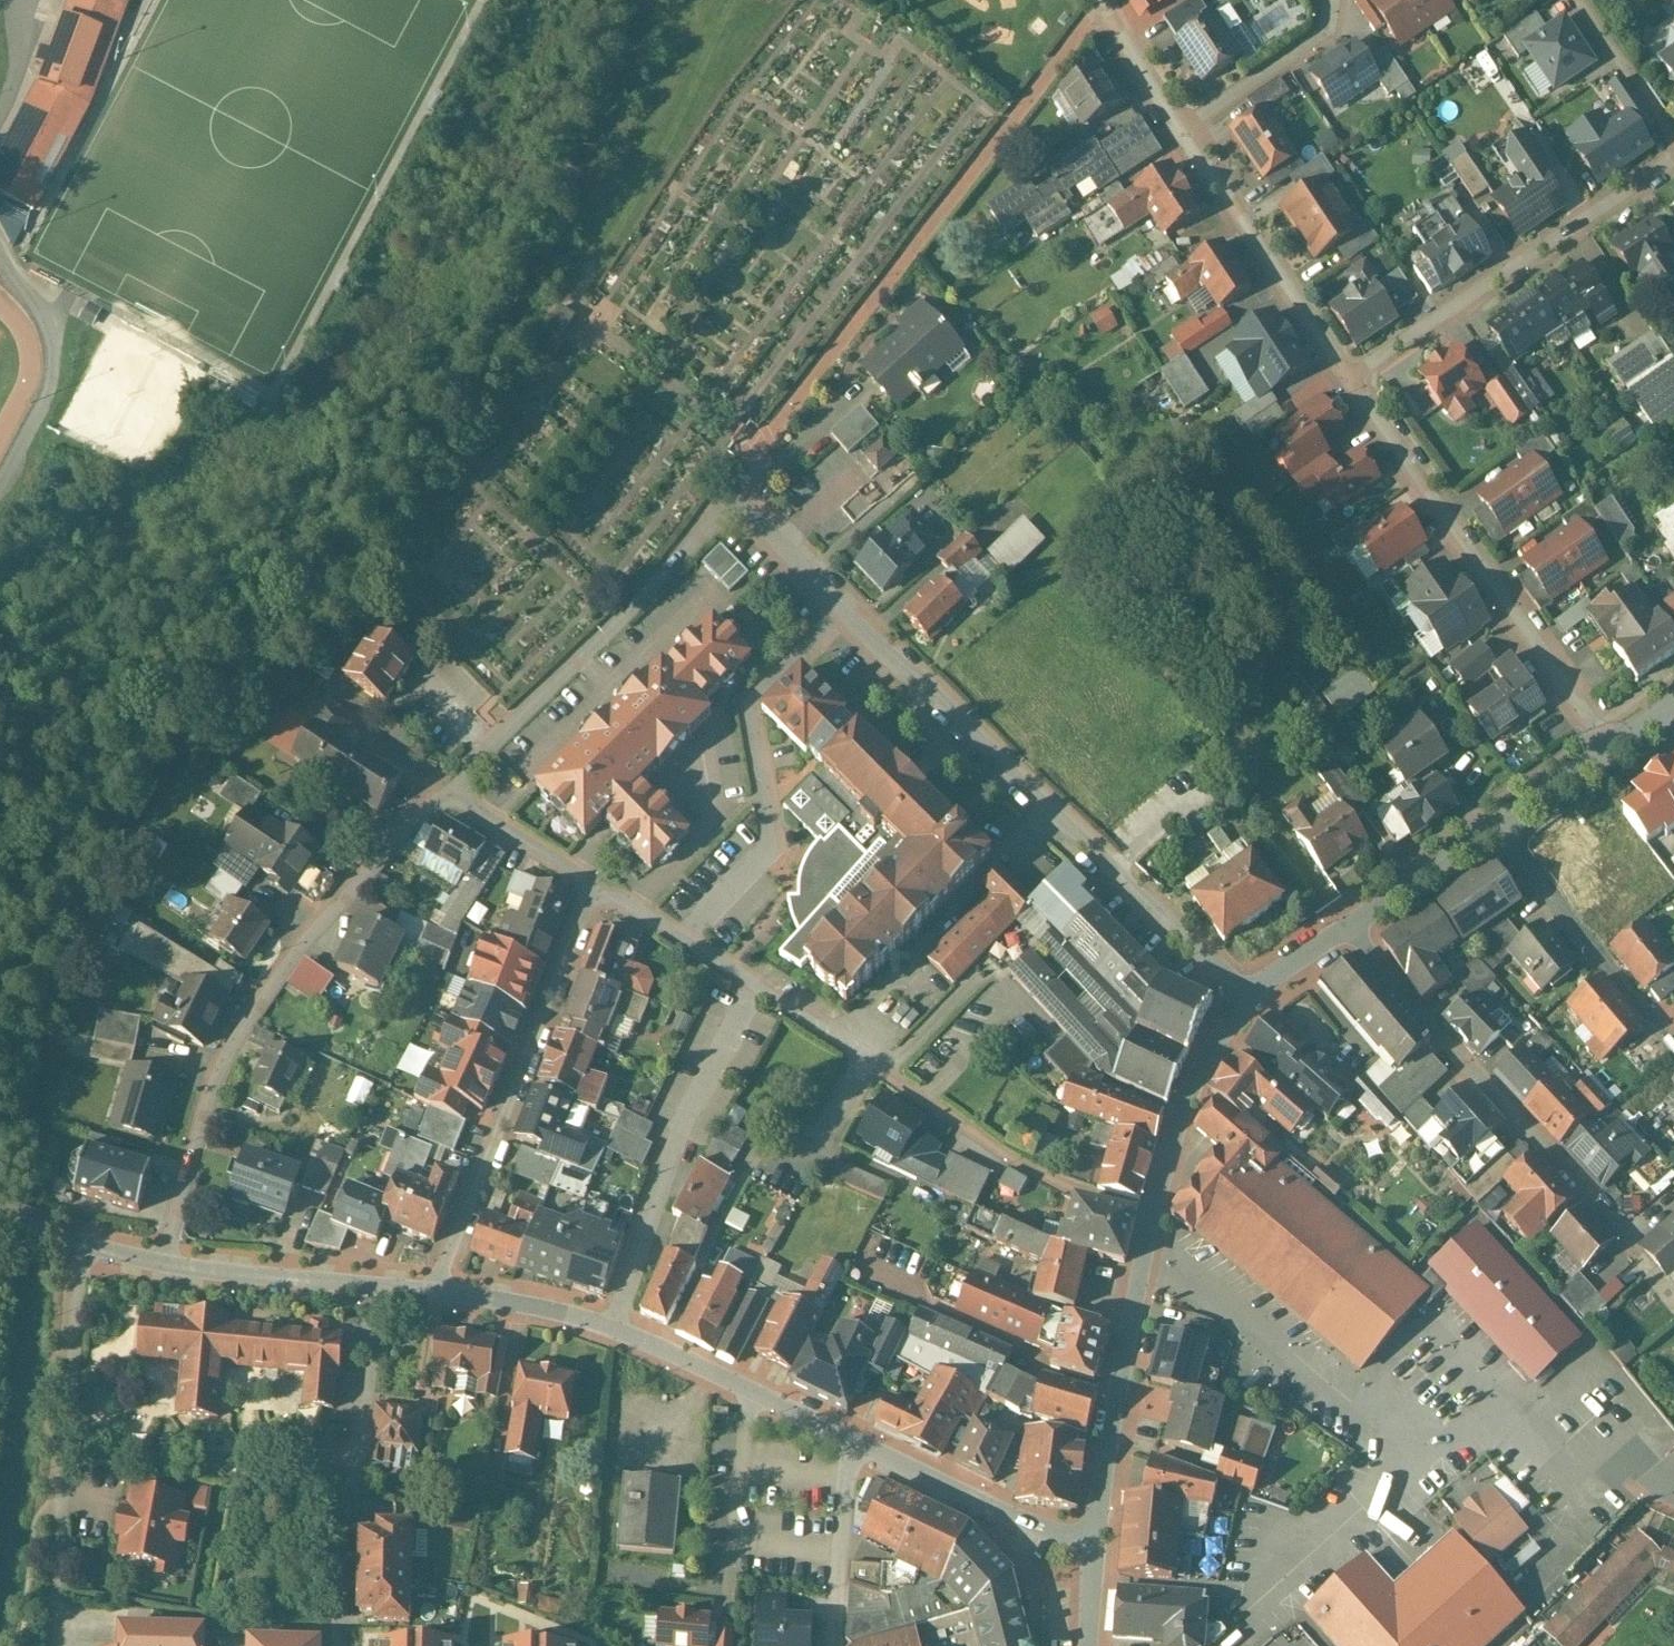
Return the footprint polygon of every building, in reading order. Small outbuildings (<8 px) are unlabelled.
[(38,85),(0,156),(0,195),(32,211),(87,104),(126,0),(70,0),(62,21),(67,23),(55,56),(57,58),(50,91),(38,85)] [(1163,18),(1178,40),(1206,22),(1201,15),(1207,11),(1200,0),(1190,0),(1163,18)] [(1372,4),(1381,18),(1385,25),(1399,45),(1425,27),(1407,0),(1378,0),(1372,4)] [(1425,27),(1452,9),(1445,0),(1407,0),(1425,27)] [(1178,40),(1177,41),(1204,81),(1241,56),(1227,36),(1239,28),(1240,22),(1232,10),(1226,8),(1206,22),(1178,40)] [(1381,18),(1370,25),(1374,32),(1385,25),(1381,18)] [(1594,63),(1565,20),(1525,46),(1555,90),(1594,63)] [(1671,32),(1666,54),(1670,58),(1661,64),(1673,84),(1673,32),(1671,32)] [(1380,86),(1383,84),(1370,65),(1358,46),(1312,76),(1337,114),(1380,86)] [(1104,64),(1095,50),(1086,55),(1077,68),(1082,76),(1095,68),(1095,69),(1104,64)] [(1409,84),(1387,53),(1370,65),(1383,84),(1380,86),(1389,98),(1409,84)] [(1095,69),(1095,68),(1082,76),(1061,90),(1085,127),(1119,104),(1095,69)] [(1279,78),(1246,101),(1256,115),(1263,110),(1264,111),(1290,94),(1279,78)] [(1655,125),(1623,79),(1609,88),(1627,116),(1628,115),(1641,134),(1655,125)] [(1264,111),(1263,110),(1256,115),(1232,131),(1264,178),(1295,158),(1283,140),(1285,133),(1280,125),(1273,125),(1264,111)] [(1601,116),(1568,138),(1577,150),(1576,150),(1599,184),(1651,149),(1641,134),(1628,115),(1627,116),(1609,128),(1601,116)] [(1093,138),(1048,167),(1056,180),(1055,181),(1056,183),(1036,195),(1026,180),(987,206),(1006,233),(1025,220),(1038,239),(1071,217),(1064,205),(1072,200),(1067,192),(1094,175),(1103,189),(1161,152),(1140,120),(1099,147),(1093,138)] [(1513,137),(1492,152),(1512,181),(1508,184),(1512,191),(1523,183),(1509,163),(1512,148),(1518,144),(1513,137)] [(1518,144),(1512,148),(1509,163),(1523,183),(1512,191),(1495,202),(1519,237),(1563,207),(1544,179),(1548,176),(1549,168),(1528,137),(1518,144)] [(1458,145),(1444,154),(1451,163),(1464,154),(1458,145)] [(1489,189),(1465,154),(1464,154),(1451,163),(1449,164),(1473,200),(1489,189)] [(1323,157),(1290,180),(1302,197),(1324,182),(1335,175),(1323,157)] [(1200,212),(1170,166),(1136,188),(1152,213),(1166,235),(1200,212)] [(1302,197),(1284,208),(1301,233),(1340,207),(1324,182),(1302,197)] [(1120,185),(1098,200),(1104,209),(1126,195),(1120,185)] [(1104,209),(1085,222),(1101,246),(1152,213),(1136,188),(1126,195),(1104,209)] [(1453,201),(1435,213),(1449,234),(1468,222),(1453,201)] [(1340,207),(1301,233),(1318,258),(1335,246),(1357,232),(1357,231),(1340,207)] [(1449,234),(1420,254),(1443,289),(1491,256),(1468,222),(1449,234)] [(1629,239),(1627,236),(1613,246),(1614,249),(1636,281),(1637,280),(1651,300),(1673,284),(1673,264),(1669,258),(1673,255),(1652,223),(1629,239)] [(1357,232),(1335,246),(1347,264),(1380,242),(1368,224),(1357,231),(1357,232)] [(1221,243),(1190,263),(1205,285),(1220,308),(1251,288),(1221,243)] [(1172,258),(1150,272),(1158,284),(1158,285),(1166,280),(1180,270),(1172,258)] [(1366,262),(1344,277),(1355,293),(1372,282),(1373,283),(1378,279),(1366,262)] [(1180,270),(1166,280),(1180,303),(1205,285),(1190,263),(1180,270)] [(1583,266),(1539,295),(1562,329),(1564,331),(1567,329),(1565,327),(1581,316),(1591,310),(1605,301),(1606,300),(1583,266)] [(1150,272),(1140,279),(1147,290),(1158,284),(1150,272)] [(1355,293),(1331,310),(1357,347),(1398,319),(1373,283),(1372,282),(1355,293)] [(1539,295),(1490,328),(1512,362),(1545,340),(1562,329),(1539,295)] [(1605,301),(1591,310),(1600,325),(1614,315),(1605,301)] [(920,302),(898,322),(906,331),(865,368),(898,404),(914,389),(919,394),(922,391),(918,386),(961,347),(920,302)] [(1102,334),(1119,325),(1109,305),(1091,314),(1102,334)] [(1195,319),(1171,335),(1184,354),(1226,327),(1218,314),(1211,319),(1210,318),(1205,322),(1206,322),(1200,326),(1195,319)] [(1276,315),(1236,341),(1271,394),(1310,367),(1276,315)] [(1581,316),(1565,327),(1567,329),(1564,331),(1562,329),(1570,342),(1571,343),(1590,330),(1581,316)] [(1562,329),(1545,340),(1554,353),(1570,342),(1562,329)] [(1607,364),(1624,390),(1626,389),(1655,430),(1673,417),(1673,361),(1673,359),(1655,332),(1607,364)] [(1458,351),(1444,360),(1441,357),(1431,364),(1432,366),(1420,374),(1431,389),(1427,391),(1439,409),(1443,406),(1444,409),(1461,397),(1464,400),(1483,387),(1458,351)] [(1209,394),(1185,356),(1161,372),(1185,409),(1209,394)] [(1543,406),(1518,369),(1504,379),(1530,415),(1543,406)] [(1530,415),(1504,379),(1486,392),(1487,392),(1511,427),(1510,427),(1511,428),(1530,415)] [(1321,396),(1288,419),(1293,427),(1279,437),(1295,460),(1285,468),(1286,469),(1320,445),(1344,428),(1343,427),(1327,405),(1328,405),(1326,403),(1322,398),(1321,396)] [(1266,402),(1255,410),(1260,417),(1271,409),(1266,402)] [(1623,423),(1610,432),(1620,448),(1634,439),(1623,423)] [(858,445),(844,430),(835,438),(848,453),(858,445)] [(1555,452),(1543,435),(1516,454),(1523,465),(1533,458),(1538,465),(1555,452)] [(882,441),(865,456),(878,472),(896,456),(882,441)] [(1320,445),(1286,469),(1294,480),(1324,460),(1328,457),(1320,445)] [(1360,451),(1331,471),(1317,483),(1334,508),(1348,498),(1355,499),(1362,495),(1363,488),(1378,478),(1377,476),(1361,453),(1360,451)] [(1523,465),(1478,496),(1505,535),(1560,497),(1538,465),(1533,458),(1523,465)] [(1324,460),(1294,480),(1302,493),(1316,483),(1317,483),(1331,471),(1324,460)] [(1634,532),(1612,500),(1596,512),(1601,519),(1622,550),(1633,543),(1634,532)] [(1589,501),(1561,520),(1569,531),(1579,524),(1584,531),(1601,519),(1596,512),(1589,501)] [(923,505),(912,516),(911,516),(888,538),(911,562),(928,546),(938,558),(958,541),(954,536),(944,544),(938,537),(946,529),(923,505)] [(1659,516),(1673,539),(1673,506),(1659,516)] [(1372,530),(1357,541),(1362,547),(1369,558),(1375,554),(1385,569),(1424,542),(1401,510),(1372,530)] [(1364,518),(1331,540),(1344,559),(1362,547),(1357,541),(1372,530),(1364,518)] [(1040,543),(1021,523),(990,553),(1010,573),(1040,543)] [(1569,531),(1524,562),(1551,601),(1605,562),(1584,531),(1579,524),(1569,531)] [(975,595),(955,575),(981,552),(966,534),(958,541),(938,558),(938,559),(950,571),(942,579),(965,605),(975,595)] [(887,537),(857,565),(883,592),(912,564),(911,562),(888,538),(887,537)] [(749,573),(721,545),(702,564),(729,592),(749,573)] [(1454,579),(1444,564),(1419,582),(1404,592),(1405,593),(1415,607),(1411,609),(1410,616),(1422,633),(1429,634),(1432,631),(1446,651),(1487,622),(1456,578),(1454,579)] [(1410,569),(1380,588),(1391,604),(1405,593),(1404,592),(1419,582),(1410,569)] [(941,578),(904,614),(930,641),(966,606),(965,605),(942,579),(941,578)] [(1629,586),(1593,612),(1616,645),(1652,619),(1629,586)] [(387,619),(367,606),(360,616),(380,630),(387,619)] [(1613,647),(1637,680),(1673,653),(1673,636),(1658,614),(1652,619),(1616,645),(1613,647)] [(714,618),(665,666),(702,705),(721,686),(723,687),(728,687),(734,682),(734,679),(731,676),(751,656),(714,618)] [(1115,639),(1114,630),(1101,630),(1101,640),(1115,639)] [(415,659),(374,633),(357,659),(353,656),(346,665),(351,668),(345,677),(386,703),(415,659)] [(1497,667),(1479,645),(1451,667),(1470,690),(1493,671),(1497,667)] [(335,671),(305,651),(298,662),(328,681),(335,671)] [(1543,703),(1511,656),(1497,667),(1493,671),(1503,686),(1504,685),(1505,686),(1525,716),(1543,703)] [(611,716),(583,743),(581,744),(581,745),(537,788),(586,837),(603,820),(651,870),(690,832),(642,784),(643,784),(642,782),(658,766),(660,768),(662,765),(661,764),(688,737),(689,739),(691,737),(690,735),(711,714),(702,705),(665,666),(663,665),(651,677),(651,676),(649,678),(621,706),(621,705),(619,707),(620,707),(613,714),(612,714),(611,715),(611,716)] [(1357,669),(1323,696),(1342,719),(1376,692),(1357,669)] [(1326,710),(1294,670),(1271,689),(1303,729),(1326,710)] [(843,714),(802,671),(763,711),(806,752),(829,728),(843,714)] [(1503,686),(1469,710),(1491,741),(1526,717),(1525,716),(1505,686),(1504,685),(1503,686)] [(341,721),(326,711),(317,725),(332,735),(341,721)] [(1420,720),(1380,748),(1406,785),(1412,795),(1435,779),(1428,769),(1446,757),(1420,720)] [(317,725),(315,724),(293,758),(341,789),(338,794),(353,804),(356,799),(379,814),(401,780),(332,735),(317,725)] [(907,773),(899,765),(897,766),(863,732),(863,731),(861,730),(859,732),(860,732),(846,745),(829,728),(808,750),(824,766),(813,778),(811,780),(848,816),(836,828),(839,831),(861,853),(856,858),(872,873),(879,866),(889,875),(861,902),(805,959),(808,962),(813,968),(812,969),(813,970),(814,974),(816,977),(818,981),(820,984),(823,987),(827,990),(830,991),(833,992),(836,993),(837,994),(838,993),(847,1001),(991,856),(971,836),(968,839),(961,832),(963,830),(961,829),(926,795),(927,793),(919,785),(925,779),(913,767),(907,773)] [(1218,764),(1207,752),(1197,762),(1207,773),(1218,764)] [(1368,809),(1327,758),(1313,768),(1341,806),(1352,820),(1368,809)] [(1649,781),(1651,783),(1636,794),(1641,801),(1624,814),(1650,848),(1652,847),(1673,831),(1673,767),(1667,772),(1665,769),(1649,781)] [(262,796),(234,777),(226,790),(254,808),(262,796)] [(848,816),(811,780),(813,778),(811,777),(783,806),(824,846),(839,831),(836,828),(848,816)] [(1393,808),(1392,809),(1411,836),(1411,837),(1412,838),(1413,837),(1456,808),(1456,809),(1457,808),(1456,806),(1437,779),(1437,778),(1435,779),(1412,795),(1393,808)] [(1341,806),(1317,823),(1302,801),(1283,815),(1298,837),(1297,838),(1301,843),(1300,844),(1306,852),(1307,851),(1323,872),(1367,840),(1352,820),(1341,806)] [(1411,836),(1392,809),(1393,808),(1390,802),(1373,813),(1396,846),(1411,836)] [(281,833),(250,812),(228,846),(259,866),(281,833)] [(1595,844),(1573,812),(1527,844),(1549,876),(1551,875),(1570,902),(1571,902),(1600,881),(1588,865),(1585,867),(1577,857),(1595,844)] [(505,856),(445,820),(426,852),(472,880),(485,888),(505,856)] [(259,866),(258,868),(292,891),(308,867),(307,866),(317,850),(318,851),(319,850),(285,827),(281,833),(259,866)] [(1218,828),(1208,836),(1222,857),(1233,849),(1218,828)] [(824,846),(821,850),(816,857),(812,862),(809,869),(808,873),(806,878),(805,885),(805,897),(788,898),(789,907),(790,911),(791,917),(793,923),(799,935),(780,956),(801,969),(808,962),(805,959),(861,902),(854,894),(872,873),(856,858),(861,853),(839,831),(824,846)] [(1242,847),(1224,860),(1232,872),(1212,887),(1203,875),(1186,887),(1195,899),(1194,900),(1224,942),(1246,926),(1247,927),(1268,912),(1268,911),(1282,900),(1251,858),(1250,859),(1242,847)] [(256,875),(224,854),(215,868),(246,889),(256,875)] [(1495,865),(1436,907),(1461,943),(1477,932),(1481,939),(1502,923),(1487,901),(1509,886),(1495,865)] [(991,894),(940,947),(939,946),(928,957),(954,983),(1031,906),(1034,902),(1000,868),(982,886),(991,894)] [(1034,902),(1031,906),(1049,923),(1078,893),(1086,886),(1068,868),(1034,902)] [(538,882),(515,873),(507,895),(529,904),(521,924),(508,920),(499,944),(530,959),(543,965),(570,894),(538,881),(538,882)] [(1618,877),(1591,895),(1602,911),(1629,892),(1618,877)] [(485,888),(472,880),(439,930),(457,938),(468,915),(485,888)] [(1078,893),(1049,923),(1054,929),(1066,941),(1096,912),(1078,893)] [(269,926),(232,901),(223,914),(228,918),(212,940),(245,962),(269,926)] [(1431,910),(1383,944),(1423,1001),(1449,983),(1437,966),(1429,971),(1426,965),(1455,944),(1431,910)] [(218,911),(203,934),(212,940),(228,918),(223,914),(218,911)] [(1154,971),(1096,912),(1066,941),(1131,1009),(1121,1021),(1188,1053),(1212,1002),(1162,978),(1166,974),(1159,966),(1154,971)] [(403,937),(362,918),(338,969),(379,988),(403,937)] [(1502,923),(1481,939),(1491,951),(1515,931),(1506,920),(1502,923)] [(643,932),(615,921),(610,934),(638,945),(643,932)] [(1644,922),(1611,947),(1645,991),(1649,988),(1659,1001),(1673,990),(1673,960),(1644,922)] [(439,930),(427,925),(420,941),(451,954),(457,938),(439,930)] [(1524,941),(1511,952),(1511,953),(1530,975),(1528,976),(1531,979),(1532,978),(1542,989),(1537,993),(1538,995),(1574,964),(1542,926),(1524,941)] [(187,987),(178,1005),(168,1000),(156,1024),(173,1032),(170,1038),(184,1045),(187,1039),(203,1047),(227,1000),(233,987),(239,990),(244,979),(220,964),(213,974),(155,938),(156,937),(141,928),(126,956),(187,987)] [(610,934),(598,929),(581,975),(614,987),(624,962),(631,965),(639,945),(638,945),(610,934)] [(1131,1009),(1066,941),(1054,929),(1039,944),(1108,1015),(1097,1026),(1030,953),(1009,972),(1071,1039),(1094,1065),(1098,1073),(1167,1105),(1188,1053),(1121,1021),(1131,1009)] [(1515,931),(1491,951),(1501,962),(1511,953),(1511,952),(1524,941),(1515,931)] [(499,944),(487,937),(486,939),(488,940),(472,983),(470,982),(469,984),(471,985),(525,1012),(543,965),(530,959),(499,944)] [(305,956),(287,981),(316,1002),(334,976),(305,956)] [(1477,960),(1455,976),(1471,998),(1481,991),(1496,980),(1477,960)] [(1430,1045),(1359,961),(1327,983),(1388,1055),(1401,1070),(1423,1048),(1425,1049),(1430,1045)] [(614,987),(581,975),(562,1020),(574,1024),(569,1037),(597,1048),(605,1050),(610,1037),(608,1036),(617,1015),(639,1024),(648,1001),(614,987)] [(1603,977),(1568,1007),(1595,1040),(1587,1047),(1599,1061),(1643,1025),(1603,977)] [(525,1012),(471,985),(456,1020),(499,1039),(511,1045),(525,1012)] [(1471,998),(1443,1018),(1479,1056),(1500,1035),(1486,1021),(1498,1010),(1481,991),(1471,998)] [(141,1019),(100,1011),(95,1040),(135,1048),(141,1019)] [(1332,1071),(1316,1058),(1310,1065),(1300,1056),(1300,1055),(1309,1044),(1276,1015),(1248,1046),(1280,1075),(1278,1076),(1316,1109),(1326,1119),(1328,1117),(1323,1113),(1332,1103),(1344,1102),(1344,1089),(1345,1088),(1350,1093),(1352,1091),(1330,1072),(1332,1071)] [(456,1020),(452,1019),(439,1047),(449,1051),(451,1056),(440,1081),(427,1075),(415,1100),(430,1107),(462,1120),(469,1105),(483,1111),(489,1097),(490,1097),(501,1073),(500,1072),(507,1058),(493,1052),(499,1039),(456,1020)] [(1542,1032),(1530,1043),(1541,1055),(1554,1044),(1542,1032)] [(569,1037),(558,1033),(539,1081),(540,1082),(541,1081),(577,1095),(574,1103),(596,1112),(608,1081),(587,1073),(597,1048),(569,1037)] [(1071,1039),(1048,1061),(1072,1087),(1071,1089),(1077,1091),(1082,1079),(1101,1086),(1104,1079),(1088,1073),(1094,1065),(1071,1039)] [(135,1048),(95,1040),(92,1055),(132,1063),(135,1048)] [(304,1061),(272,1046),(253,1087),(286,1102),(304,1061)] [(1401,1070),(1378,1091),(1401,1117),(1409,1125),(1422,1112),(1414,1103),(1446,1072),(1425,1049),(1423,1048),(1401,1070)] [(1553,1080),(1524,1049),(1496,1076),(1525,1107),(1553,1080)] [(1388,1055),(1365,1077),(1366,1078),(1378,1091),(1401,1070),(1388,1055)] [(1239,1057),(1211,1091),(1245,1118),(1256,1105),(1291,1136),(1306,1120),(1269,1087),(1270,1086),(1239,1057)] [(176,1081),(130,1067),(113,1124),(159,1138),(176,1081)] [(1316,1109),(1279,1077),(1270,1086),(1269,1087),(1306,1120),(1316,1109)] [(1378,1091),(1366,1078),(1352,1091),(1360,1100),(1359,1102),(1377,1122),(1392,1109),(1400,1118),(1401,1117),(1378,1091)] [(1101,1086),(1082,1079),(1077,1091),(1071,1089),(1064,1108),(1070,1113),(1098,1123),(1116,1129),(1156,1142),(1164,1112),(1106,1089),(1105,1089),(1100,1087),(1101,1086)] [(1570,1097),(1553,1080),(1525,1107),(1559,1143),(1588,1116),(1570,1097)] [(1612,1106),(1588,1080),(1574,1092),(1574,1093),(1570,1097),(1588,1116),(1593,1112),(1598,1117),(1599,1118),(1612,1106)] [(1478,1099),(1468,1088),(1437,1116),(1450,1130),(1446,1134),(1448,1136),(1450,1134),(1469,1154),(1470,1155),(1490,1136),(1502,1125),(1489,1110),(1487,1112),(1476,1100),(1478,1099)] [(608,1146),(563,1128),(573,1103),(536,1089),(517,1137),(543,1147),(540,1155),(560,1163),(593,1175),(606,1150),(606,1149),(608,1146)] [(1219,1149),(1215,1155),(1214,1154),(1213,1155),(1214,1156),(1196,1176),(1194,1177),(1197,1179),(1174,1206),(1174,1205),(1173,1207),(1178,1211),(1175,1215),(1173,1213),(1171,1215),(1192,1234),(1195,1230),(1246,1170),(1259,1182),(1275,1164),(1284,1153),(1244,1119),(1245,1118),(1211,1091),(1211,1092),(1218,1099),(1194,1127),(1219,1149)] [(921,1123),(884,1099),(861,1135),(864,1136),(866,1143),(875,1149),(881,1147),(882,1145),(899,1156),(900,1157),(915,1133),(921,1123)] [(1043,1106),(1038,1117),(1025,1110),(1008,1143),(1034,1156),(1049,1124),(1053,1126),(1058,1115),(1043,1106)] [(1612,1106),(1599,1118),(1614,1134),(1621,1128),(1627,1123),(1612,1106)] [(462,1120),(430,1107),(418,1139),(454,1153),(466,1122),(462,1120)] [(653,1126),(625,1112),(617,1128),(636,1138),(646,1142),(653,1126)] [(1599,1118),(1598,1117),(1594,1121),(1596,1124),(1567,1151),(1603,1189),(1628,1165),(1633,1170),(1641,1162),(1647,1156),(1643,1151),(1642,1151),(1621,1128),(1614,1134),(1599,1118)] [(748,1137),(726,1123),(716,1138),(738,1152),(748,1137)] [(1116,1129),(1098,1123),(1090,1144),(1110,1150),(1116,1129)] [(636,1138),(617,1128),(608,1146),(606,1149),(619,1155),(624,1143),(632,1146),(636,1138)] [(1156,1142),(1116,1129),(1110,1150),(1099,1188),(1100,1188),(1139,1199),(1156,1142)] [(405,1137),(388,1130),(382,1146),(397,1152),(387,1176),(397,1180),(398,1178),(450,1199),(457,1181),(438,1174),(435,1182),(419,1175),(428,1151),(405,1142),(406,1140),(404,1139),(405,1137)] [(938,1147),(915,1133),(900,1157),(899,1156),(891,1169),(916,1181),(931,1157),(938,1147)] [(121,1143),(92,1135),(88,1147),(118,1156),(121,1143)] [(1490,1136),(1470,1155),(1469,1154),(1464,1159),(1449,1172),(1466,1191),(1506,1154),(1490,1136)] [(646,1142),(636,1138),(632,1146),(624,1143),(619,1155),(606,1149),(606,1150),(642,1168),(653,1146),(646,1142)] [(738,1152),(716,1138),(701,1164),(724,1176),(738,1152)] [(118,1156),(88,1147),(86,1153),(82,1152),(77,1155),(69,1180),(72,1186),(76,1187),(75,1193),(139,1211),(152,1166),(118,1156)] [(1670,1171),(1653,1151),(1647,1156),(1641,1162),(1659,1181),(1670,1171)] [(1575,1199),(1534,1153),(1519,1167),(1504,1180),(1504,1181),(1522,1201),(1505,1217),(1528,1242),(1546,1226),(1575,1199)] [(300,1173),(247,1154),(231,1198),(233,1199),(235,1194),(255,1201),(254,1204),(284,1214),(283,1216),(285,1217),(300,1173)] [(1506,1154),(1466,1191),(1478,1205),(1504,1181),(1504,1180),(1519,1167),(1506,1154)] [(931,1157),(917,1180),(935,1189),(946,1164),(931,1157)] [(990,1176),(950,1157),(946,1164),(935,1189),(934,1189),(975,1208),(990,1176)] [(338,1169),(310,1159),(300,1187),(326,1196),(338,1169)] [(593,1175),(560,1163),(550,1187),(584,1200),(593,1175)] [(891,1186),(838,1163),(831,1179),(884,1202),(891,1186)] [(724,1176),(701,1164),(673,1215),(683,1219),(702,1230),(703,1229),(702,1228),(728,1180),(729,1179),(724,1176)] [(1246,1170),(1195,1230),(1204,1237),(1204,1238),(1205,1239),(1205,1238),(1209,1241),(1208,1242),(1209,1243),(1210,1242),(1230,1259),(1230,1260),(1231,1261),(1231,1260),(1253,1279),(1253,1280),(1254,1281),(1254,1280),(1269,1292),(1268,1293),(1269,1294),(1270,1293),(1286,1307),(1286,1308),(1287,1309),(1287,1308),(1307,1325),(1307,1326),(1308,1327),(1309,1326),(1362,1372),(1429,1294),(1275,1164),(1259,1182),(1246,1170)] [(1343,1186),(1322,1167),(1314,1177),(1335,1195),(1343,1186)] [(1028,1181),(1008,1170),(1000,1187),(1019,1197),(1028,1181)] [(450,1199),(398,1178),(397,1180),(389,1203),(381,1222),(385,1223),(434,1243),(451,1199),(450,1199)] [(370,1189),(352,1182),(350,1187),(349,1187),(336,1220),(333,1226),(348,1232),(377,1243),(385,1223),(381,1222),(389,1203),(370,1195),(372,1189),(370,1188),(370,1189)] [(509,1224),(487,1215),(472,1252),(517,1268),(541,1208),(519,1199),(509,1224)] [(1136,1215),(1077,1201),(1070,1230),(1063,1228),(1059,1244),(1066,1246),(1065,1249),(1087,1254),(1124,1263),(1136,1215)] [(1582,1206),(1552,1235),(1584,1270),(1615,1242),(1582,1206)] [(1003,1221),(975,1208),(966,1228),(994,1242),(1003,1221)] [(336,1220),(319,1213),(305,1244),(340,1251),(348,1232),(333,1226),(336,1220)] [(1646,1242),(1644,1250),(1657,1264),(1673,1249),(1673,1218),(1646,1242)] [(564,1227),(550,1222),(532,1273),(570,1286),(593,1223),(581,1219),(564,1227)] [(683,1219),(667,1256),(641,1315),(667,1326),(685,1290),(696,1267),(689,1264),(703,1230),(702,1230),(683,1219)] [(1047,1242),(1003,1221),(994,1242),(1042,1264),(1047,1242)] [(624,1234),(593,1223),(570,1286),(571,1286),(571,1284),(603,1295),(624,1234)] [(1579,1338),(1478,1228),(1431,1271),(1531,1381),(1579,1338)] [(1059,1244),(1047,1242),(1042,1264),(1038,1279),(1034,1278),(1032,1285),(1037,1286),(1034,1299),(1074,1308),(1087,1254),(1065,1249),(1066,1246),(1059,1244)] [(759,1264),(731,1250),(713,1286),(734,1296),(743,1278),(751,1282),(759,1264)] [(828,1253),(805,1295),(801,1292),(798,1298),(797,1298),(794,1303),(821,1317),(852,1258),(848,1256),(845,1262),(828,1253)] [(780,1269),(762,1259),(759,1264),(751,1282),(752,1283),(769,1291),(780,1269)] [(999,1269),(981,1261),(973,1280),(991,1288),(992,1285),(999,1269)] [(1598,1295),(1579,1273),(1558,1293),(1577,1315),(1579,1314),(1598,1295)] [(992,1285),(991,1288),(973,1280),(959,1310),(1054,1352),(1064,1317),(992,1285)] [(713,1286),(703,1281),(677,1333),(714,1352),(740,1299),(734,1296),(713,1286)] [(769,1291),(752,1283),(747,1294),(765,1302),(770,1292),(769,1291)] [(747,1294),(736,1315),(737,1315),(717,1353),(719,1354),(721,1351),(736,1358),(735,1362),(737,1363),(767,1303),(765,1302),(747,1294)] [(1598,1295),(1579,1314),(1588,1323),(1607,1305),(1598,1295)] [(794,1303),(783,1297),(755,1352),(792,1371),(802,1354),(801,1354),(821,1317),(794,1303)] [(919,1306),(906,1299),(900,1310),(914,1316),(919,1306)] [(878,1340),(864,1368),(867,1370),(883,1378),(893,1359),(899,1347),(914,1316),(900,1310),(894,1308),(878,1340)] [(1012,1352),(919,1311),(908,1337),(998,1377),(1000,1378),(1003,1371),(1004,1371),(1012,1352)] [(227,1316),(188,1313),(187,1323),(143,1319),(139,1358),(183,1362),(179,1415),(218,1419),(223,1366),(239,1367),(242,1328),(226,1326),(227,1316)] [(1109,1328),(1065,1315),(1064,1317),(1054,1352),(1050,1367),(1094,1380),(1109,1328)] [(311,1334),(242,1328),(239,1367),(308,1373),(305,1407),(334,1409),(337,1376),(339,1376),(342,1337),(327,1335),(328,1323),(312,1322),(311,1334)] [(843,1322),(827,1354),(811,1345),(790,1382),(847,1411),(867,1370),(864,1368),(878,1340),(843,1322)] [(495,1339),(440,1331),(434,1375),(436,1375),(434,1388),(456,1391),(457,1391),(459,1378),(486,1382),(487,1382),(493,1342),(494,1342),(495,1339)] [(1206,1345),(1165,1333),(1151,1382),(1176,1389),(1193,1393),(1199,1370),(1206,1345)] [(494,1342),(493,1342),(487,1382),(486,1382),(484,1396),(497,1397),(508,1344),(494,1342)] [(930,1364),(899,1347),(893,1359),(924,1376),(930,1364)] [(577,1377),(522,1367),(514,1412),(515,1412),(507,1457),(534,1462),(542,1417),(569,1422),(577,1377)] [(986,1397),(938,1370),(915,1411),(888,1398),(876,1424),(902,1437),(901,1438),(940,1456),(962,1417),(972,1423),(986,1397)] [(1219,1375),(1199,1370),(1193,1393),(1212,1398),(1219,1375)] [(1000,1378),(998,1377),(988,1398),(1006,1408),(1021,1379),(1004,1371),(1003,1371),(1000,1378)] [(1097,1394),(1043,1377),(1039,1389),(1032,1417),(1086,1433),(1097,1394)] [(486,1382),(459,1378),(457,1391),(456,1391),(455,1396),(476,1399),(476,1394),(484,1396),(486,1382)] [(1021,1379),(1006,1408),(1019,1415),(1032,1419),(1032,1417),(1039,1389),(1021,1379)] [(1193,1393),(1176,1389),(1171,1409),(1178,1410),(1168,1446),(1205,1456),(1220,1401),(1212,1398),(1193,1393)] [(422,1415),(378,1408),(373,1447),(371,1461),(414,1467),(416,1453),(417,1453),(422,1415)] [(1013,1440),(975,1422),(955,1464),(993,1482),(1013,1440)] [(1252,1422),(1239,1458),(1214,1449),(1207,1467),(1219,1470),(1216,1479),(1254,1492),(1263,1467),(1262,1466),(1275,1431),(1252,1422)] [(1085,1436),(1025,1429),(1017,1502),(1076,1509),(1085,1436)] [(534,1462),(507,1457),(504,1472),(532,1477),(534,1462)] [(1218,1482),(1152,1458),(1142,1499),(1211,1509),(1218,1482)] [(334,1472),(307,1467),(304,1483),(331,1487),(331,1486),(330,1486),(332,1473),(333,1473),(334,1472)] [(469,1480),(451,1476),(447,1495),(466,1498),(469,1480)] [(682,1481),(624,1476),(617,1550),(675,1556),(682,1481)] [(210,1506),(210,1484),(196,1484),(196,1507),(210,1506)] [(968,1528),(919,1505),(915,1513),(904,1508),(908,1500),(876,1485),(866,1505),(856,1500),(854,1528),(865,1533),(864,1537),(900,1554),(897,1560),(943,1582),(968,1528)] [(183,1500),(133,1490),(129,1512),(123,1511),(118,1537),(124,1538),(121,1556),(171,1566),(176,1542),(181,1543),(185,1519),(180,1519),(183,1500)] [(1524,1532),(1491,1494),(1458,1522),(1490,1561),(1524,1532)] [(1142,1499),(1127,1497),(1120,1568),(1120,1577),(1175,1581),(1179,1535),(1204,1541),(1211,1509),(1142,1499)] [(474,1519),(449,1514),(446,1528),(471,1533),(474,1519)] [(412,1526),(379,1525),(379,1534),(362,1534),(360,1612),(377,1612),(377,1621),(409,1622),(412,1526)] [(1012,1576),(968,1528),(943,1582),(971,1611),(1012,1576)] [(1579,1596),(1600,1615),(1636,1577),(1640,1581),(1654,1566),(1673,1575),(1673,1555),(1666,1552),(1664,1557),(1640,1534),(1579,1596)] [(1301,1612),(1332,1645),(1480,1645),(1520,1610),(1451,1536),(1395,1588),(1364,1554),(1301,1612)] [(508,1546),(498,1545),(496,1556),(506,1558),(508,1546)] [(883,1566),(851,1564),(849,1588),(881,1597),(883,1566)] [(859,1645),(1031,1645),(1015,1583),(1014,1577),(1012,1576),(971,1611),(969,1612),(859,1645)] [(891,1598),(895,1611),(878,1616),(877,1613),(847,1615),(846,1641),(852,1645),(859,1645),(969,1612),(971,1611),(943,1582),(891,1598)] [(536,1589),(522,1587),(520,1605),(533,1607),(536,1589)] [(1118,1590),(1113,1638),(1119,1639),(1164,1643),(1166,1643),(1166,1645),(1212,1645),(1226,1634),(1221,1628),(1204,1627),(1206,1596),(1184,1594),(1183,1595),(1118,1590)] [(784,1620),(785,1598),(760,1597),(758,1645),(810,1645),(810,1621),(784,1620)] [(1575,1600),(1545,1632),(1559,1645),(1565,1645),(1593,1617),(1575,1600)] [(1263,1606),(1254,1612),(1264,1627),(1273,1620),(1263,1606)] [(693,1617),(694,1615),(678,1614),(678,1615),(660,1613),(657,1645),(716,1645),(717,1632),(710,1631),(711,1618),(693,1617)] [(121,1627),(120,1645),(205,1645),(205,1629),(121,1627)] [(718,1627),(717,1632),(716,1645),(733,1645),(735,1628),(718,1627)] [(381,1645),(450,1645),(450,1636),(381,1634),(381,1645)]
